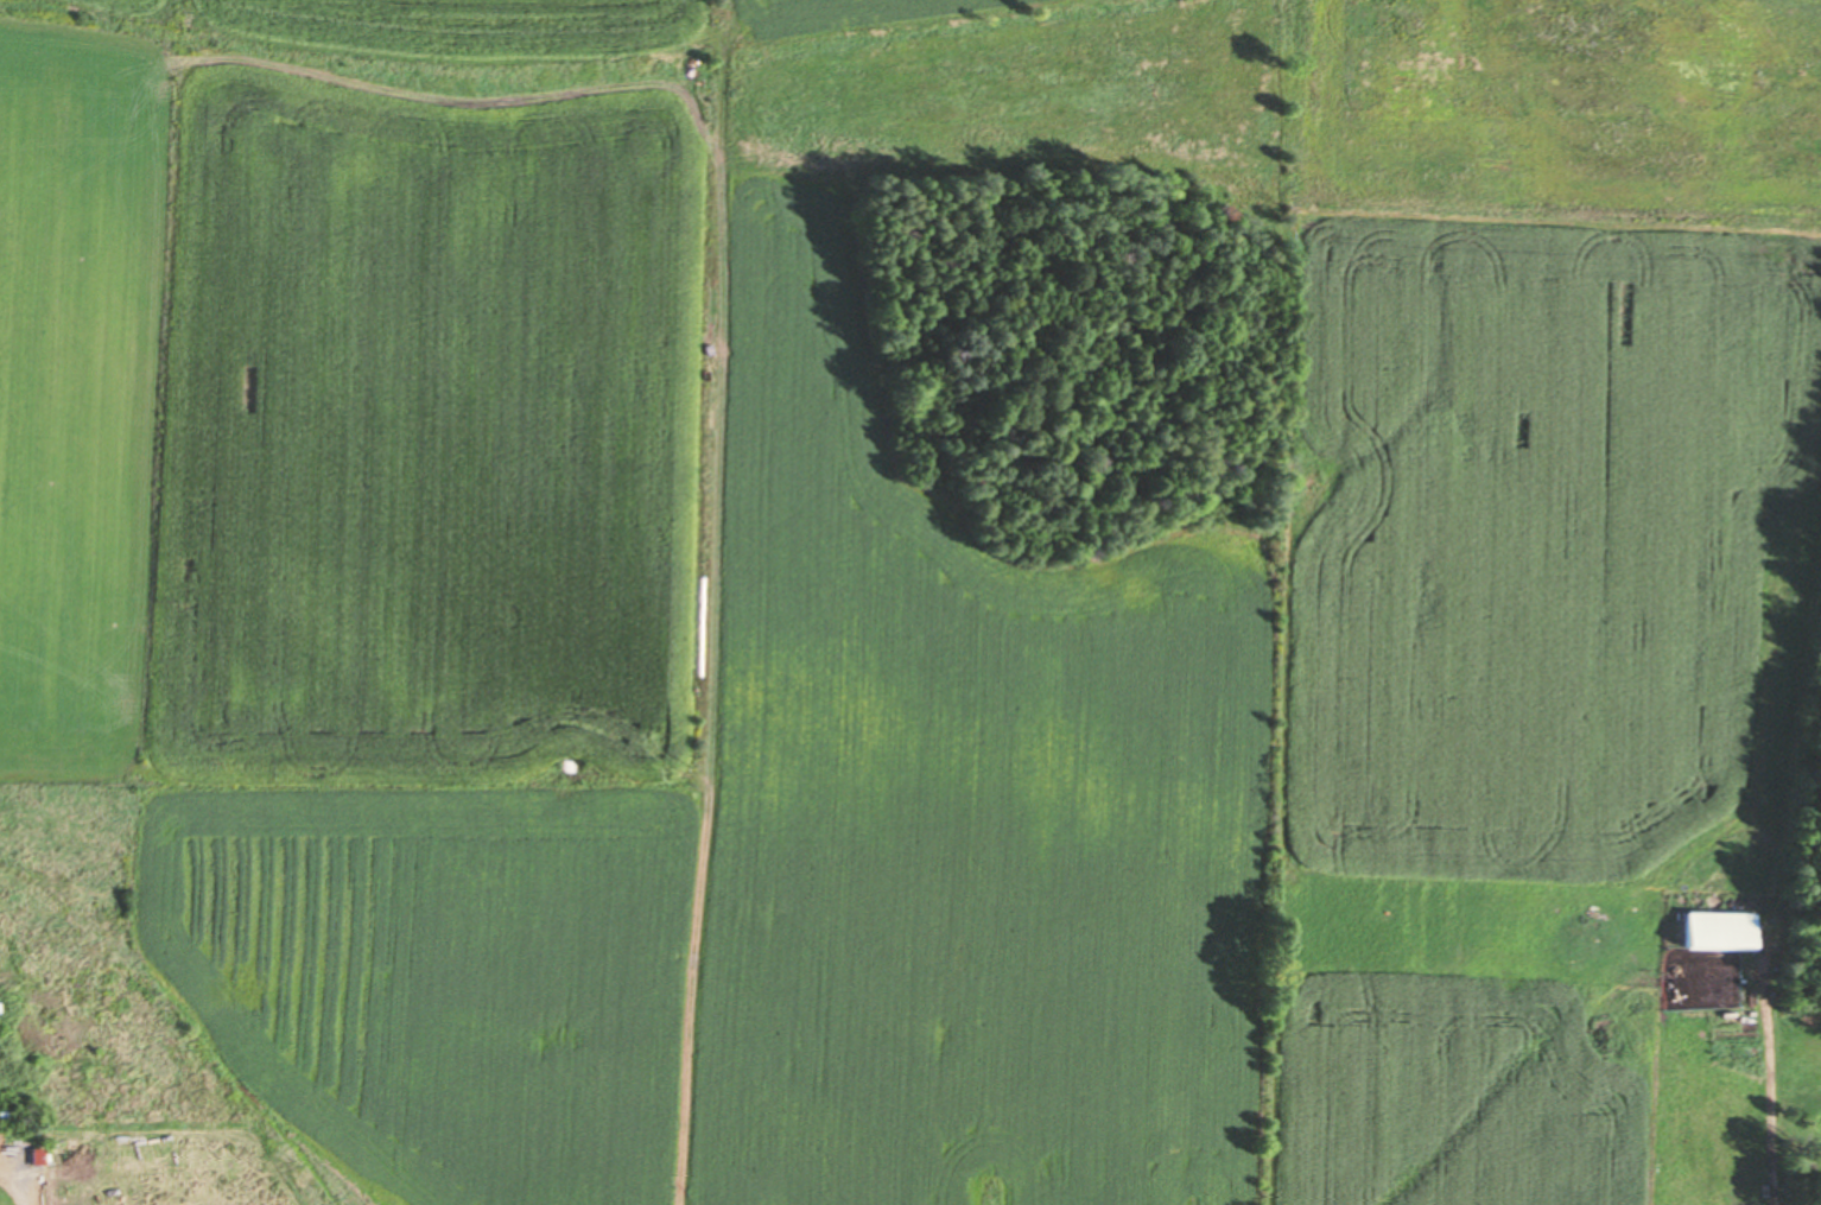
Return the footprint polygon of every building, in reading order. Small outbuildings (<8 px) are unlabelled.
[(1750,949),(1750,912),(1679,912),(1679,949),(1750,949)]
